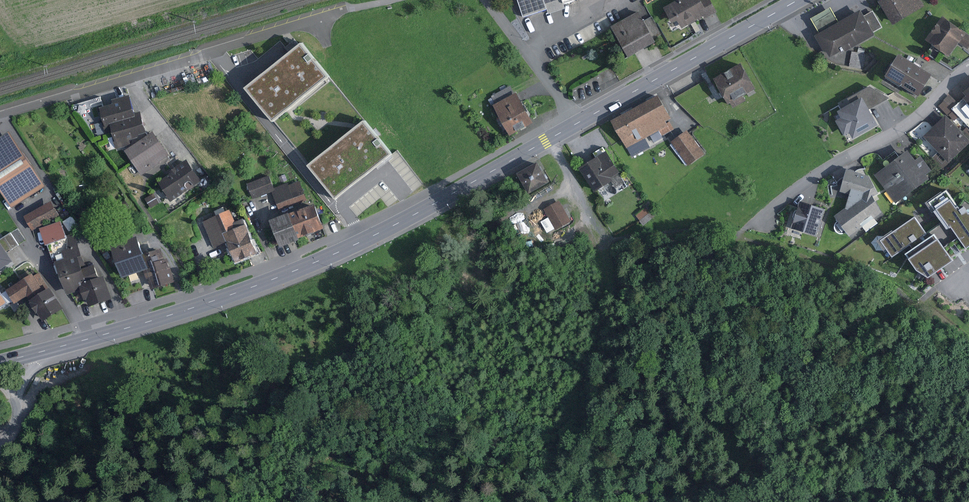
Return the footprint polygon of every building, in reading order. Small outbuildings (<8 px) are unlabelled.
[(524,17),(547,9),(549,14),(565,9),(564,4),(576,0),(518,0),(524,17)] [(664,8),(673,24),(678,21),(682,29),(704,16),(705,19),(718,12),(711,0),(677,0),(664,8)] [(926,0),(883,0),(897,23),(929,5),(926,0)] [(826,32),(822,35),(835,58),(882,33),(869,9),(844,22),(836,7),(817,17),(826,32)] [(644,21),(639,12),(612,27),(628,57),(656,42),(653,37),(660,33),(651,17),(644,21)] [(948,15),(930,38),(954,57),(965,42),(968,45),(968,31),(948,15)] [(301,42),(245,87),(273,121),(329,76),(301,42)] [(939,73),(905,54),(892,76),(926,96),(939,73)] [(761,88),(748,63),(721,77),(734,102),(761,88)] [(534,123),(517,92),(515,94),(510,86),(491,96),(496,104),(493,105),(510,136),(534,123)] [(947,93),(942,106),(951,110),(957,97),(947,93)] [(611,120),(626,147),(660,128),(663,135),(674,129),(669,120),(671,119),(657,94),(611,120)] [(135,113),(130,95),(112,100),(113,104),(100,108),(103,122),(95,124),(98,136),(106,134),(106,135),(113,133),(110,123),(136,117),(135,113)] [(868,96),(842,111),(846,118),(841,120),(849,135),(854,132),(859,140),(885,125),(868,96)] [(141,111),(135,113),(136,117),(110,123),(113,133),(115,139),(113,140),(116,149),(131,145),(130,140),(138,138),(139,135),(147,132),(141,111)] [(946,115),(925,137),(951,162),(968,144),(968,138),(946,115)] [(365,119),(309,165),(336,199),(376,166),(392,154),(365,119)] [(0,136),(0,185),(14,206),(48,184),(12,128),(0,136)] [(709,153),(693,130),(676,142),(692,165),(709,153)] [(170,155),(154,131),(125,151),(142,176),(161,163),(160,162),(170,155)] [(914,160),(905,149),(874,174),(897,203),(928,178),(926,175),(932,170),(920,155),(914,160)] [(612,151),(585,168),(598,189),(625,173),(612,151)] [(201,181),(187,160),(171,171),(170,174),(159,182),(165,191),(163,192),(170,202),(172,201),(177,207),(187,200),(182,194),(201,181)] [(554,182),(542,161),(523,172),(534,192),(554,182)] [(848,193),(844,211),(868,193),(871,196),(879,193),(869,175),(846,168),(840,191),(848,193)] [(683,184),(675,171),(664,178),(671,191),(683,184)] [(274,188),(269,176),(247,184),(253,199),(272,192),(279,211),(307,201),(299,181),(289,185),(288,183),(274,188)] [(844,211),(836,217),(849,234),(863,223),(869,230),(879,222),(875,217),(882,211),(871,196),(868,193),(844,211)] [(159,203),(153,194),(145,199),(150,208),(159,203)] [(930,205),(964,250),(968,246),(968,209),(960,199),(953,205),(944,194),(930,205)] [(563,198),(547,207),(560,230),(576,221),(563,198)] [(62,214),(54,199),(27,214),(35,229),(62,214)] [(128,206),(126,201),(118,204),(121,210),(128,206)] [(819,236),(826,208),(799,201),(792,229),(819,236)] [(290,214),(290,213),(270,220),(280,248),(300,240),(300,238),(324,229),(323,225),(315,204),(290,214)] [(219,214),(205,220),(217,247),(230,242),(238,262),(251,256),(261,252),(246,217),(238,221),(233,208),(229,210),(227,205),(217,210),(219,214)] [(924,231),(913,215),(879,239),(890,255),(924,231)] [(69,237),(63,220),(42,227),(48,244),(69,237)] [(14,262),(7,252),(19,245),(10,232),(0,239),(0,271),(14,262)] [(71,295),(84,290),(82,284),(102,277),(98,264),(90,267),(78,233),(71,236),(75,248),(66,251),(67,253),(60,256),(62,261),(60,262),(61,265),(58,266),(61,274),(63,273),(71,295)] [(115,243),(126,276),(144,270),(149,268),(144,254),(138,235),(115,243)] [(952,260),(934,237),(905,259),(915,272),(928,277),(930,276),(941,269),(943,267),(952,260)] [(100,239),(95,242),(105,258),(110,255),(100,239)] [(161,249),(144,254),(149,268),(144,270),(147,279),(150,278),(153,288),(176,281),(169,258),(164,260),(161,249)] [(49,288),(38,271),(7,291),(15,304),(27,296),(31,302),(29,303),(36,314),(38,313),(43,321),(63,309),(50,287),(49,288)] [(102,277),(82,284),(84,290),(87,300),(90,299),(93,306),(116,299),(108,275),(102,277)]
